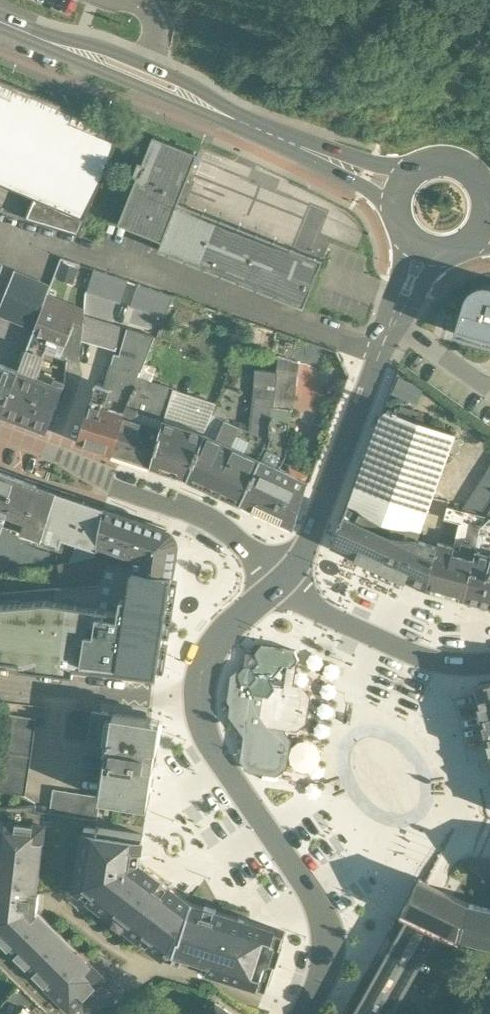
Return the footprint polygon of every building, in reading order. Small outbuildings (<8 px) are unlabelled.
[(36,95),(37,94),(34,93),(33,94),(15,86),(16,85),(13,84),(12,85),(0,80),(0,184),(33,198),(24,219),(79,235),(85,221),(86,221),(88,218),(87,218),(122,132),(123,133),(124,130),(122,129),(121,130),(102,122),(102,121),(100,120),(99,121),(80,113),(80,112),(77,111),(77,112),(59,104),(59,103),(56,102),(55,103),(36,95)] [(323,259),(179,202),(198,154),(153,136),(142,163),(138,161),(133,176),(136,177),(118,224),(162,241),(158,251),(304,309),(323,259)] [(50,287),(14,272),(5,294),(41,309),(46,298),(50,287)] [(477,285),(467,293),(463,303),(455,335),(489,344),(489,284),(477,285)] [(5,294),(0,305),(0,316),(34,329),(41,309),(5,294)] [(56,302),(46,298),(41,309),(52,313),(56,302)] [(52,313),(41,309),(34,329),(33,332),(49,339),(66,346),(73,323),(52,313)] [(122,328),(83,317),(81,341),(115,351),(116,348),(117,348),(122,328)] [(113,354),(103,388),(110,390),(105,407),(124,412),(137,382),(155,338),(127,329),(119,356),(113,354)] [(49,339),(33,332),(25,352),(42,358),(49,339)] [(42,358),(25,352),(17,371),(35,378),(42,358)] [(298,364),(279,356),(276,373),(273,400),(272,408),(290,411),(292,411),(296,380),(298,364)] [(314,370),(298,364),(296,380),(313,382),(314,370)] [(1,414),(17,371),(0,365),(0,414),(1,414)] [(35,378),(17,371),(1,414),(46,431),(64,383),(54,379),(52,385),(35,378)] [(276,373),(257,371),(255,397),(273,400),(276,373)] [(146,385),(137,382),(124,412),(123,416),(151,425),(161,429),(163,421),(164,421),(172,394),(146,385)] [(94,386),(77,443),(111,454),(123,416),(124,412),(105,407),(110,390),(103,388),(94,386)] [(255,397),(254,397),(249,433),(267,441),(272,408),(273,400),(255,397)] [(290,411),(272,408),(267,441),(266,448),(261,460),(279,469),(285,455),(290,411)] [(381,416),(341,522),(340,521),(331,544),(387,570),(396,549),(411,552),(415,539),(420,529),(419,529),(426,511),(427,512),(427,510),(427,509),(433,493),(434,493),(434,491),(440,474),(441,474),(441,472),(447,455),(448,456),(448,453),(454,436),(455,436),(455,435),(398,413),(398,411),(394,410),(393,412),(388,410),(381,416)] [(151,425),(123,416),(111,454),(139,463),(151,425)] [(164,421),(163,421),(161,429),(149,466),(161,470),(177,426),(164,421)] [(249,433),(224,421),(215,440),(204,435),(187,478),(241,503),(261,460),(266,448),(267,441),(249,433)] [(161,429),(151,425),(139,463),(149,466),(161,429)] [(204,435),(177,426),(161,470),(187,478),(204,435)] [(279,469),(261,460),(241,503),(282,521),(288,493),(294,476),(279,469)] [(462,511),(469,513),(486,517),(489,511),(489,466),(462,511)] [(0,473),(0,529),(1,526),(8,506),(11,489),(32,496),(36,485),(0,473)] [(305,481),(294,476),(288,493),(282,521),(294,527),(303,495),(308,481),(306,480),(305,481)] [(103,508),(36,485),(32,496),(27,513),(8,506),(1,526),(43,539),(42,545),(57,550),(61,537),(95,548),(96,543),(103,508)] [(32,496),(11,489),(8,506),(27,513),(32,496)] [(462,511),(447,507),(444,518),(466,524),(469,513),(462,511)] [(114,512),(103,508),(96,543),(108,548),(114,512)] [(482,525),(476,545),(489,549),(489,511),(486,517),(482,525)] [(164,529),(114,512),(108,548),(122,553),(132,554),(131,569),(170,574),(174,547),(171,546),(163,533),(164,529)] [(466,524),(460,550),(453,548),(452,553),(473,559),(476,545),(482,525),(486,517),(469,513),(466,524)] [(411,552),(396,549),(387,570),(417,584),(426,588),(436,548),(428,544),(415,539),(411,552)] [(453,548),(438,544),(436,548),(426,588),(463,598),(473,559),(452,553),(453,548)] [(476,545),(473,559),(463,598),(489,606),(489,555),(489,552),(489,549),(476,545)] [(60,590),(84,587),(93,561),(59,563),(60,590)] [(93,561),(84,587),(96,587),(105,566),(106,564),(93,561)] [(131,569),(105,566),(96,587),(84,587),(81,608),(75,647),(89,648),(119,648),(120,647),(131,569)] [(170,574),(131,569),(120,647),(160,641),(170,574)] [(49,603),(0,608),(0,661),(40,665),(43,648),(49,603)] [(75,647),(81,608),(49,603),(43,648),(75,647)] [(120,647),(119,648),(89,648),(87,671),(154,678),(160,641),(120,647)] [(40,665),(87,671),(89,648),(75,647),(43,648),(40,665)] [(244,761),(250,769),(274,773),(283,766),(287,742),(280,734),(273,732),(275,724),(295,728),(303,723),(307,699),(301,691),(289,689),(292,668),(299,661),(295,651),(261,647),(255,654),(259,662),(255,667),(246,666),(234,678),(231,715),(247,736),(244,761)] [(476,686),(489,747),(489,683),(476,686)] [(88,747),(107,750),(112,715),(94,712),(88,747)] [(160,722),(113,714),(112,715),(107,750),(100,798),(100,799),(147,806),(149,789),(153,765),(153,766),(160,722)] [(6,717),(0,755),(0,792),(19,795),(30,721),(6,717)] [(100,798),(53,791),(49,814),(97,821),(100,799),(100,798)] [(0,820),(0,942),(72,1011),(104,978),(37,911),(45,826),(0,820)] [(142,836),(85,827),(75,888),(165,957),(267,988),(284,934),(192,905),(139,865),(142,836)] [(469,905),(419,880),(402,912),(409,916),(353,1013),(393,1013),(440,932),(455,939),(489,949),(489,911),(469,905)] [(210,1013),(228,1013),(216,1006),(210,1013)]
